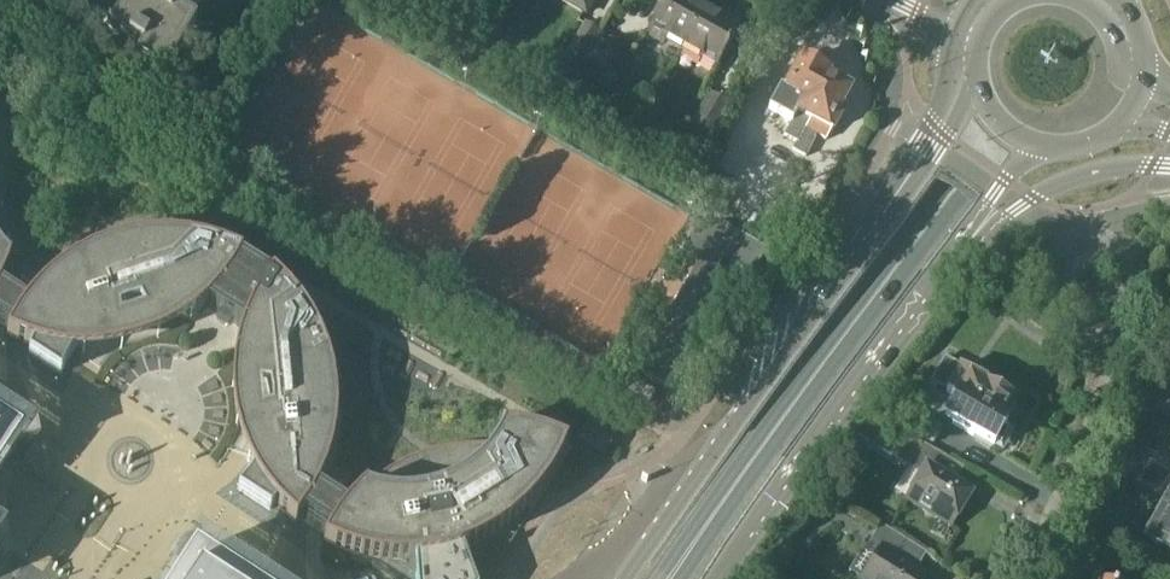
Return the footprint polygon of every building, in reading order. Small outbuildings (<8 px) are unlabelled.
[(117,10),(120,11),(117,17),(86,0),(80,0),(67,25),(102,44),(112,25),(175,59),(200,16),(194,12),(201,0),(123,0),(117,10)] [(586,14),(594,0),(562,0),(586,14)] [(684,47),(706,9),(704,8),(703,4),(698,1),(694,2),(690,0),(666,0),(647,33),(666,43),(668,39),(684,47)] [(684,47),(719,66),(742,23),(728,14),(721,17),(718,15),(717,12),(712,9),(708,10),(706,9),(684,47)] [(586,24),(569,50),(583,59),(586,60),(601,35),(600,34),(601,33),(586,24)] [(610,74),(625,48),(608,38),(608,39),(601,35),(586,60),(610,74)] [(551,51),(540,68),(552,76),(555,72),(570,80),(583,59),(569,50),(563,59),(551,51)] [(802,63),(802,62),(801,62),(786,91),(781,88),(769,109),(792,122),(785,135),(796,142),(793,149),(805,156),(816,140),(814,139),(816,134),(826,139),(831,131),(832,132),(842,112),(839,110),(849,92),(826,79),(827,76),(824,75),(830,64),(810,53),(804,64),(802,63)] [(692,126),(712,138),(731,105),(710,94),(692,126)] [(573,447),(412,354),(275,275),(273,277),(271,279),(256,269),(241,260),(242,257),(189,227),(13,260),(12,255),(10,245),(13,245),(11,235),(8,236),(3,208),(6,207),(4,198),(1,198),(0,191),(0,578),(486,578),(573,447)] [(380,257),(393,265),(398,256),(385,249),(380,257)] [(517,316),(516,317),(510,327),(532,340),(539,328),(517,316)] [(941,365),(931,384),(958,399),(945,421),(951,424),(976,438),(975,441),(990,449),(991,447),(993,448),(994,447),(1002,452),(1015,429),(1006,425),(1007,423),(1003,421),(1010,409),(1008,408),(1012,401),(985,386),(987,382),(945,358),(941,365)] [(657,392),(631,377),(626,387),(652,402),(657,392)] [(910,409),(901,426),(935,445),(944,428),(910,409)] [(871,412),(856,434),(909,466),(922,474),(906,499),(952,527),(972,494),(953,482),(941,475),(951,459),(930,447),(923,443),(902,430),(898,434),(885,426),(886,421),(871,412)] [(1140,431),(1167,443),(1169,438),(1169,425),(1147,415),(1140,431)] [(1147,529),(1149,533),(1147,537),(1169,550),(1169,511),(1164,508),(1156,521),(1151,521),(1147,529)] [(862,578),(925,578),(927,575),(897,556),(906,540),(881,525),(867,548),(877,555),(862,578)]
